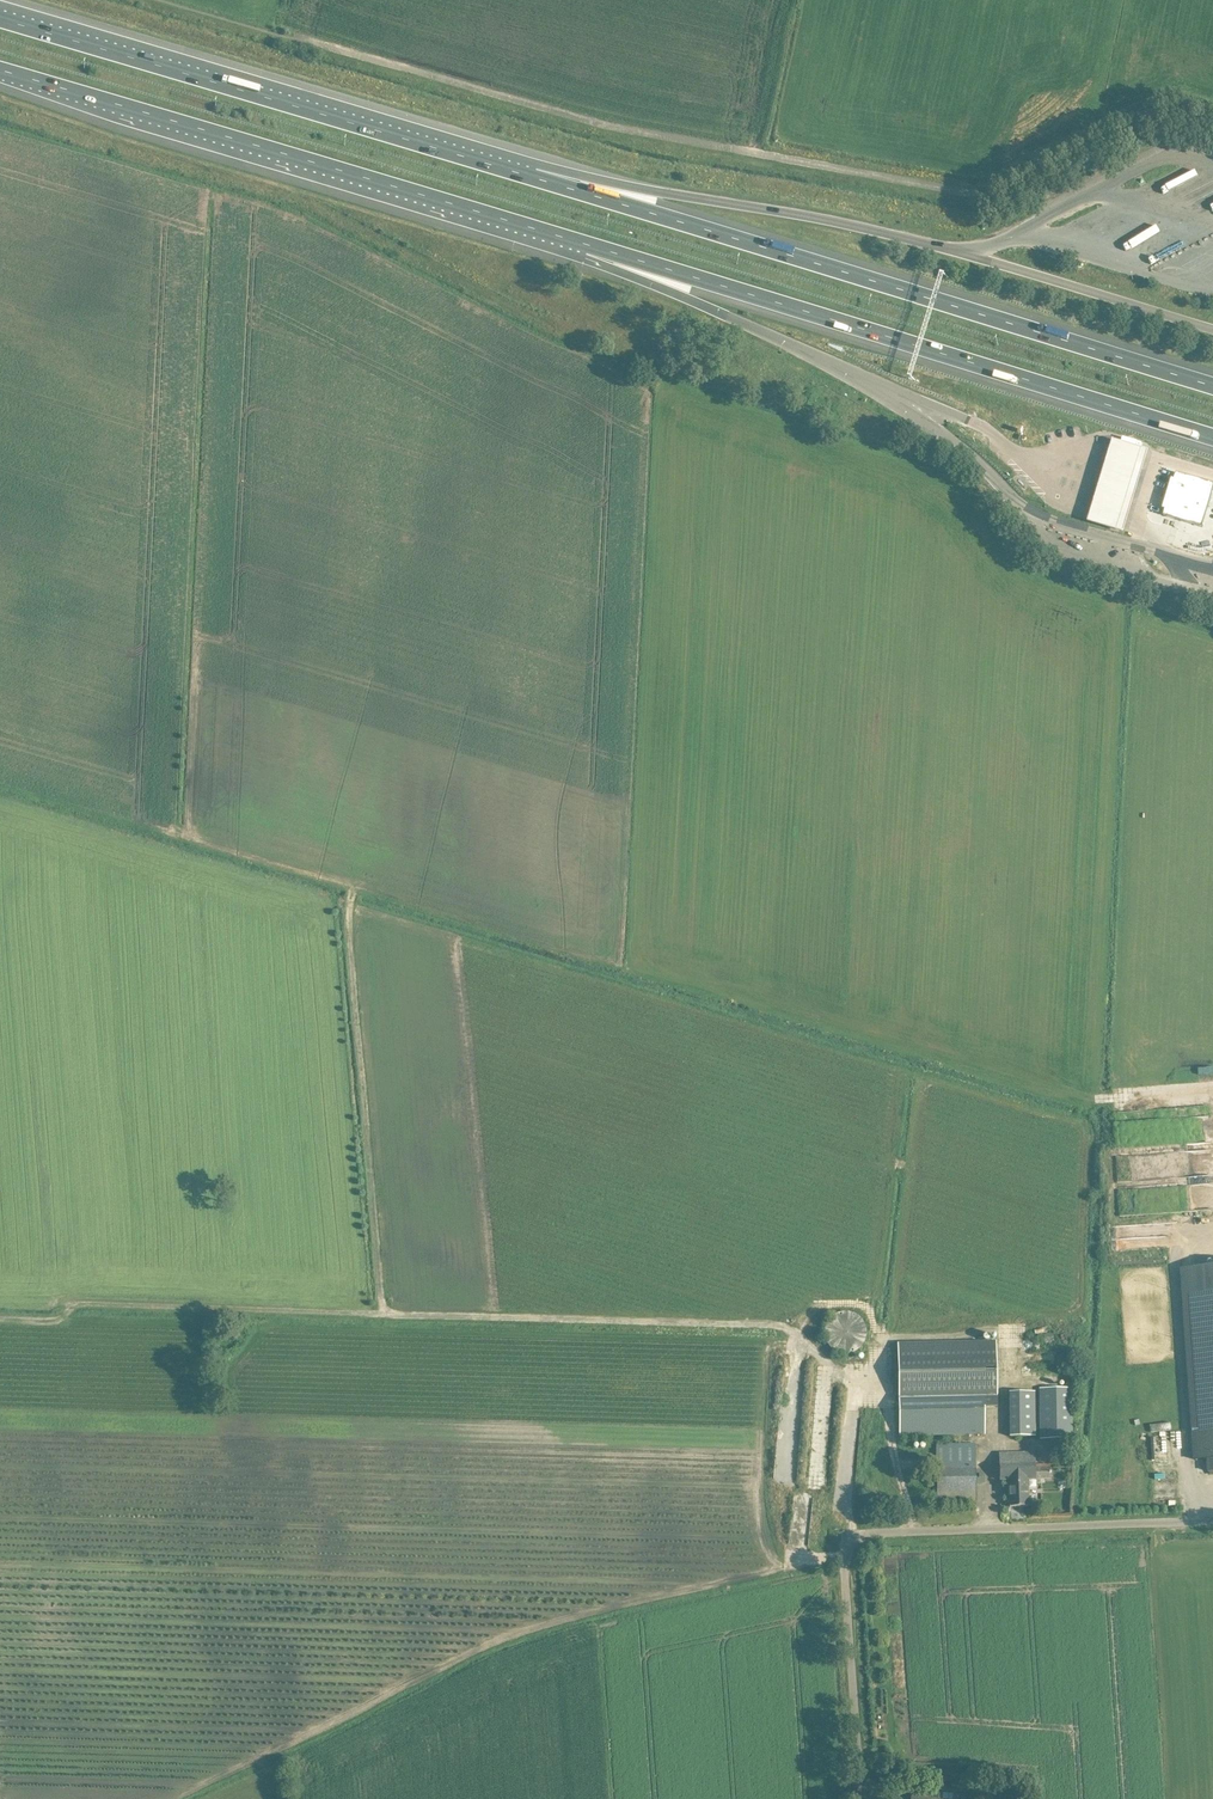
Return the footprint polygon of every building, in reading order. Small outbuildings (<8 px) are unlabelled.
[(1147,451),(1111,440),(1109,446),(1092,502),(1086,522),(1123,533),(1129,514),(1146,455),(1147,451)] [(1177,472),(1175,479),(1166,506),(1164,505),(1163,509),(1165,509),(1163,515),(1202,527),(1212,491),(1212,483),(1177,472)] [(1208,1471),(1212,1471),(1212,1266),(1183,1268),(1196,1460),(1207,1459),(1208,1471)] [(833,1350),(839,1353),(846,1354),(853,1353),(859,1349),(864,1344),(867,1337),(867,1329),(864,1322),(859,1315),(851,1312),(843,1311),(835,1314),(830,1318),(826,1324),(824,1331),(825,1338),(828,1345),(833,1350)] [(898,1345),(900,1424),(900,1436),(985,1434),(984,1407),(997,1407),(996,1343),(898,1345)] [(1040,1389),(1041,1439),(1074,1438),(1073,1388),(1040,1389)] [(1036,1436),(1035,1391),(1009,1391),(1010,1437),(1036,1436)] [(976,1444),(936,1444),(937,1501),(976,1501),(976,1468),(976,1444)] [(1000,1480),(1009,1480),(1027,1479),(1051,1478),(1050,1465),(1036,1465),(1035,1451),(999,1452),(1000,1480)] [(1027,1479),(1009,1480),(1010,1507),(1028,1506),(1027,1479)] [(977,1797),(994,1798),(995,1786),(978,1785),(977,1797)] [(1010,1798),(1021,1798),(1024,1790),(1013,1788),(1011,1797),(1010,1798)] [(941,1793),(911,1790),(911,1798),(941,1798),(941,1793)]
